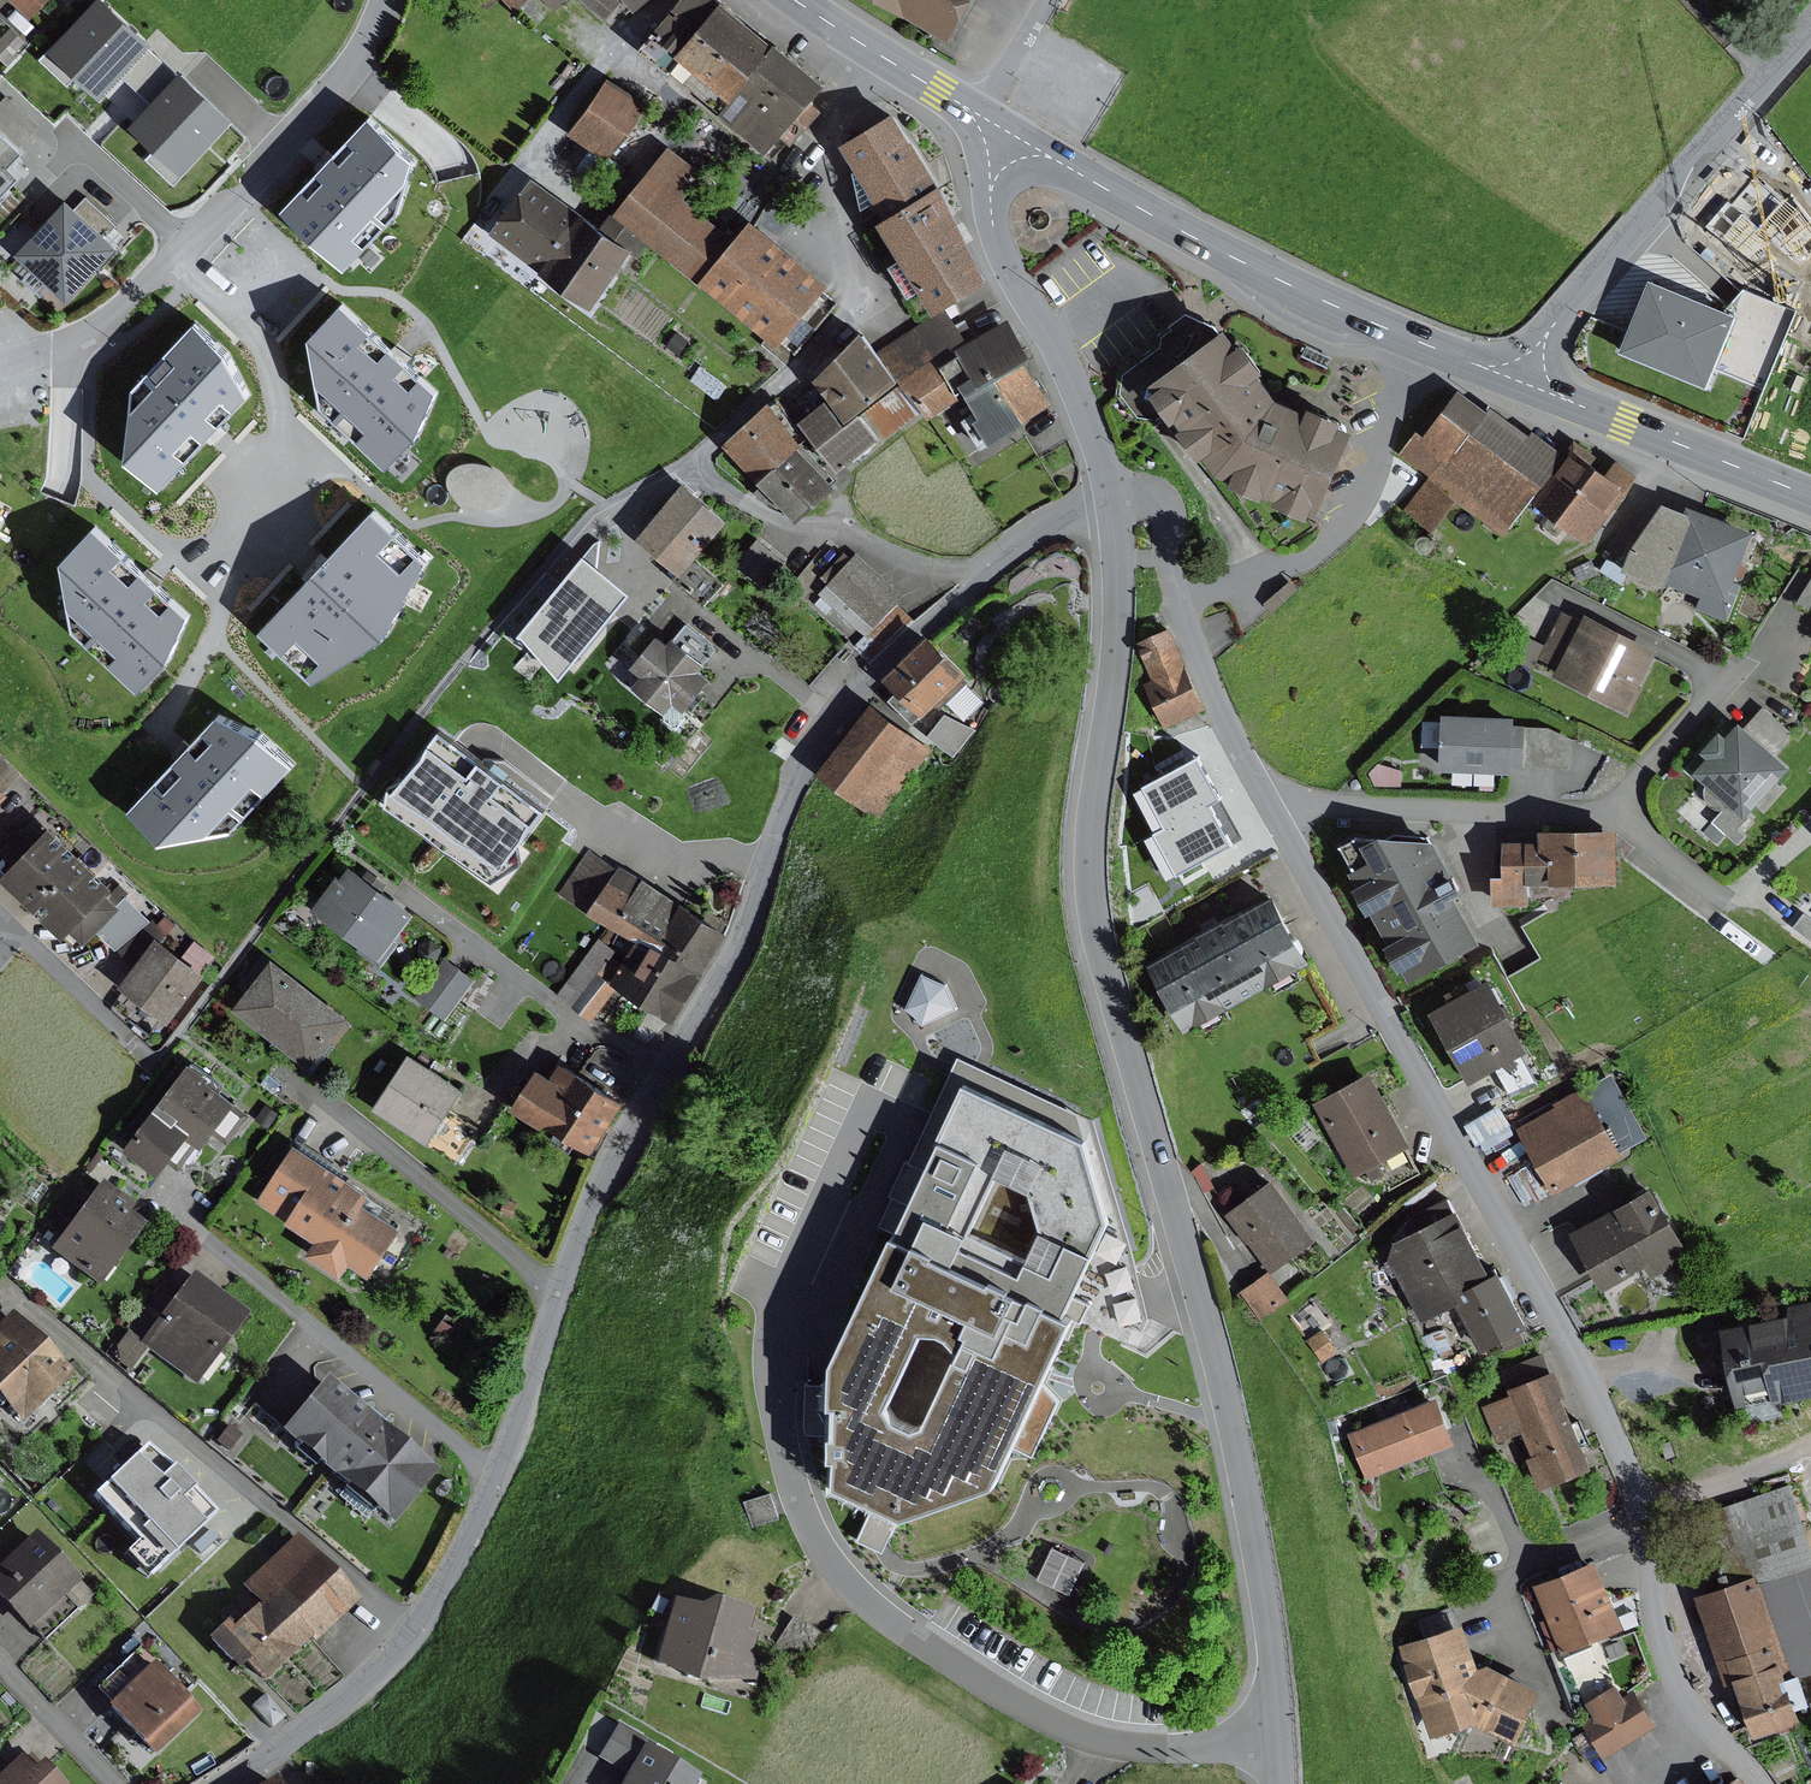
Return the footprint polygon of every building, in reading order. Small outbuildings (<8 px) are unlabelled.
[(33,18),(51,0),(14,0),(33,18)] [(53,45),(81,72),(105,94),(124,74),(150,46),(156,39),(149,33),(114,0),(95,0),(53,45)] [(607,17),(622,2),(629,11),(636,4),(639,7),(647,0),(586,0),(607,17)] [(645,43),(671,64),(682,50),(721,0),(679,0),(645,43)] [(682,50),(733,92),(777,39),(729,0),(721,0),(682,50)] [(954,29),(971,0),(903,0),(954,29)] [(0,39),(0,55),(7,62),(28,42),(12,27),(0,39)] [(777,39),(733,92),(720,111),(768,148),(783,130),(796,140),(809,123),(797,113),(826,77),(777,39)] [(81,72),(53,45),(42,56),(70,82),(81,72)] [(180,73),(150,46),(124,74),(154,101),(180,73)] [(154,101),(135,120),(160,144),(187,169),(238,115),(187,66),(180,73),(154,101)] [(651,100),(612,74),(575,130),(613,156),(651,100)] [(899,108),(846,139),(891,220),(944,305),(986,277),(949,183),(899,108)] [(329,160),(288,205),(351,263),(404,207),(423,152),(410,137),(374,111),(329,160)] [(23,172),(13,163),(26,148),(22,145),(0,124),(0,197),(23,172)] [(175,181),(187,169),(160,144),(148,157),(175,181)] [(707,173),(671,145),(618,211),(652,239),(705,280),(707,278),(742,234),(690,193),(707,173)] [(543,267),(585,210),(536,174),(494,231),(543,267)] [(79,204),(70,196),(19,251),(72,300),(123,244),(110,233),(79,204)] [(86,196),(79,204),(110,233),(118,224),(86,196)] [(607,225),(585,210),(543,267),(596,305),(635,251),(641,255),(652,239),(618,211),(617,211),(607,225)] [(757,216),(742,234),(707,278),(783,341),(834,279),(757,216)] [(1728,306),(1654,277),(1626,346),(1713,381),(1718,367),(1741,311),(1728,306)] [(1737,297),(1728,306),(1741,311),(1718,367),(1766,386),(1798,308),(1747,287),(1737,297)] [(348,296),(315,329),(325,403),(391,466),(425,431),(441,388),(403,351),(348,296)] [(974,343),(946,306),(887,346),(910,382),(944,361),(974,343)] [(1221,328),(1158,374),(1177,401),(1224,467),(1285,390),(1266,368),(1274,363),(1252,332),(1244,337),(1232,320),(1221,328)] [(136,385),(133,451),(167,486),(216,432),(256,389),(233,344),(199,321),(136,385)] [(1033,355),(1010,321),(974,343),(944,361),(961,388),(967,385),(973,393),(1029,357),(1033,355)] [(866,326),(820,374),(850,415),(902,376),(866,326)] [(1308,345),(1304,355),(1330,367),(1335,357),(1308,345)] [(1057,400),(1029,357),(973,393),(986,412),(979,417),(974,410),(965,416),(985,446),(1057,400)] [(944,361),(910,382),(932,416),(964,395),(961,388),(944,361)] [(902,383),(867,409),(886,435),(921,409),(902,383)] [(1492,407),(1463,386),(1428,432),(1419,426),(1399,453),(1430,476),(1458,498),(1504,533),(1532,497),(1566,451),(1535,427),(1531,432),(1494,404),(1492,407)] [(1298,395),(1285,390),(1224,467),(1325,509),(1360,423),(1348,417),(1350,410),(1317,396),(1315,403),(1298,395)] [(829,395),(802,417),(841,467),(882,435),(865,413),(852,423),(829,395)] [(772,402),(727,441),(761,480),(803,442),(806,442),(772,402)] [(803,442),(761,480),(755,486),(769,501),(786,509),(790,505),(803,519),(841,484),(803,442)] [(1566,451),(1532,497),(1591,541),(1642,473),(1620,457),(1609,472),(1572,444),(1566,451)] [(461,463),(452,469),(448,476),(450,483),(456,492),(466,500),(478,504),(488,505),(498,504),(505,499),(509,489),(508,479),(503,469),(490,462),(475,460),(461,463)] [(1458,498),(1430,476),(1406,508),(1434,529),(1458,498)] [(731,516),(688,480),(641,535),(683,571),(697,555),(731,516)] [(1672,571),(1695,509),(1668,498),(1636,544),(1627,568),(1668,581),(1672,571)] [(319,569),(265,627),(318,678),(394,628),(432,555),(377,506),(319,569)] [(1756,528),(1697,506),(1695,509),(1672,571),(1732,593),(1736,581),(1756,528)] [(318,540),(327,549),(351,525),(342,516),(318,540)] [(157,574),(102,522),(71,552),(79,624),(145,686),(178,651),(196,611),(157,574)] [(787,562),(757,539),(736,565),(765,589),(787,562)] [(633,589),(588,552),(526,627),(565,673),(633,589)] [(904,594),(858,552),(821,593),(867,635),(904,594)] [(725,578),(697,555),(683,571),(678,577),(706,600),(725,578)] [(1732,593),(1672,571),(1668,581),(1704,595),(1700,606),(1730,617),(1743,584),(1736,581),(1732,593)] [(1292,579),(1266,602),(1273,610),(1299,587),(1292,579)] [(1796,603),(1810,609),(1810,580),(1796,603)] [(871,663),(915,622),(901,606),(857,647),(871,663)] [(1584,617),(1564,607),(1540,656),(1558,665),(1553,675),(1630,713),(1644,686),(1641,685),(1660,646),(1588,610),(1584,617)] [(688,621),(678,635),(708,658),(719,645),(688,621)] [(1155,679),(1190,665),(1173,625),(1138,639),(1155,679)] [(1517,629),(1506,652),(1535,666),(1546,643),(1517,629)] [(673,642),(660,632),(634,665),(644,673),(635,684),(668,709),(676,699),(687,707),(712,675),(701,667),(708,658),(678,635),(673,642)] [(930,632),(888,672),(902,686),(890,697),(915,723),(968,670),(930,632)] [(1155,679),(1149,683),(1168,724),(1208,705),(1190,665),(1155,679)] [(970,682),(952,700),(970,718),(988,701),(970,682)] [(687,707),(676,699),(668,709),(667,718),(677,728),(687,716),(687,707)] [(931,747),(875,703),(821,770),(877,815),(931,747)] [(1757,713),(1748,722),(1778,749),(1794,732),(1764,705),(1757,713)] [(242,823),(301,759),(269,728),(221,711),(186,751),(136,806),(168,833),(242,823)] [(1518,713),(1445,711),(1443,767),(1514,769),(1514,766),(1526,767),(1527,724),(1517,723),(1518,713)] [(946,713),(929,734),(954,755),(977,729),(946,713)] [(1710,755),(1697,770),(1747,815),(1794,764),(1778,749),(1748,722),(1744,718),(1730,733),(1724,727),(1704,749),(1710,755)] [(441,724),(397,787),(510,866),(555,803),(441,724)] [(1551,724),(1527,724),(1526,767),(1572,768),(1573,737),(1551,724)] [(1379,761),(1371,771),(1376,784),(1403,784),(1404,769),(1379,761)] [(1185,764),(1135,763),(1134,842),(1184,843),(1185,764)] [(1249,800),(1201,805),(1206,851),(1253,846),(1249,800)] [(1712,822),(1704,833),(1718,845),(1727,834),(1712,822)] [(1543,839),(1532,839),(1531,878),(1620,880),(1621,826),(1544,825),(1543,839)] [(49,846),(34,832),(8,860),(95,940),(137,895),(65,828),(49,846)] [(1359,834),(1343,842),(1413,977),(1488,938),(1462,888),(1466,886),(1439,835),(1386,830),(1376,834),(1359,834)] [(1531,878),(1532,839),(1508,838),(1508,872),(1496,871),(1495,902),(1531,903),(1531,878)] [(595,907),(621,864),(590,845),(564,888),(595,907)] [(640,934),(704,973),(730,930),(621,864),(595,907),(640,934)] [(416,911),(352,865),(343,877),(339,874),(314,908),(383,957),(416,911)] [(1274,894),(1151,961),(1186,1025),(1204,1021),(1311,962),(1274,894)] [(1796,925),(1810,937),(1810,916),(1806,912),(1796,925)] [(218,974),(151,923),(111,974),(178,1025),(218,974)] [(704,973),(640,934),(614,979),(677,1016),(704,973)] [(600,936),(559,993),(596,1020),(620,986),(598,971),(615,947),(600,936)] [(432,939),(421,945),(418,950),(421,960),(432,964),(442,957),(442,946),(432,939)] [(351,1016),(274,954),(233,1005),(311,1066),(351,1016)] [(477,977),(447,956),(418,996),(448,1017),(477,977)] [(922,972),(908,1008),(923,1024),(958,1008),(948,983),(922,972)] [(1492,977),(1433,1009),(1472,1078),(1497,1064),(1523,1049),(1530,1045),(1492,977)] [(1523,1049),(1497,1064),(1512,1095),(1540,1083),(1523,1049)] [(465,1088),(412,1053),(376,1107),(429,1142),(465,1088)] [(255,1107),(191,1061),(161,1101),(211,1138),(215,1132),(229,1142),(255,1107)] [(553,1074),(541,1066),(515,1107),(545,1126),(548,1121),(595,1150),(626,1101),(562,1061),(553,1074)] [(1372,1069),(1316,1102),(1355,1175),(1374,1164),(1407,1146),(1412,1142),(1372,1069)] [(1612,1070),(1587,1084),(1622,1149),(1648,1135),(1612,1070)] [(942,1143),(842,1353),(838,1383),(838,1399),(844,1399),(842,1428),(838,1428),(837,1434),(835,1452),(842,1453),(840,1481),(877,1498),(903,1511),(908,1513),(1001,1479),(1016,1447),(1035,1456),(1061,1399),(1047,1383),(1080,1311),(1073,1306),(1075,1302),(1110,1215),(1089,1136),(968,1078),(939,1139),(942,1143)] [(1558,1104),(1519,1126),(1555,1192),(1625,1154),(1622,1149),(1587,1084),(1556,1101),(1558,1104)] [(211,1138),(161,1101),(128,1146),(161,1170),(171,1157),(184,1166),(200,1143),(205,1146),(211,1138)] [(374,1191),(297,1142),(259,1201),(318,1238),(309,1251),(342,1272),(350,1258),(374,1274),(407,1223),(369,1199),(374,1191)] [(1421,1172),(1407,1146),(1374,1164),(1389,1190),(1421,1172)] [(1205,1160),(1193,1170),(1205,1191),(1216,1186),(1205,1160)] [(1275,1177),(1230,1213),(1275,1271),(1321,1236),(1275,1177)] [(136,1205),(101,1179),(51,1249),(100,1285),(143,1224),(130,1214),(136,1205)] [(1654,1184),(1572,1230),(1604,1288),(1648,1263),(1655,1275),(1693,1254),(1654,1184)] [(1460,1207),(1397,1238),(1391,1255),(1423,1318),(1458,1301),(1473,1293),(1467,1283),(1492,1270),(1460,1207)] [(1467,1283),(1473,1293),(1458,1301),(1483,1350),(1534,1325),(1503,1265),(1492,1270),(1467,1283)] [(1270,1271),(1243,1291),(1262,1316),(1289,1296),(1270,1271)] [(249,1313),(194,1272),(142,1342),(149,1346),(198,1383),(249,1313)] [(1727,1325),(1741,1405),(1810,1392),(1810,1310),(1727,1325)] [(13,1311),(0,1324),(0,1395),(24,1420),(74,1372),(13,1311)] [(1444,1329),(1423,1336),(1431,1359),(1452,1351),(1444,1329)] [(149,1346),(142,1342),(129,1331),(116,1345),(120,1363),(130,1371),(149,1346)] [(1509,1393),(1481,1404),(1495,1440),(1527,1428),(1537,1454),(1531,1456),(1543,1485),(1593,1466),(1566,1394),(1570,1393),(1559,1365),(1506,1385),(1509,1393)] [(438,1468),(327,1376),(282,1430),(393,1522),(438,1468)] [(838,1399),(838,1383),(809,1382),(807,1432),(837,1434),(838,1428),(842,1428),(844,1399),(838,1399)] [(1440,1395),(1351,1432),(1369,1474),(1458,1438),(1440,1395)] [(229,1425),(218,1441),(230,1450),(241,1434),(229,1425)] [(145,1442),(96,1493),(166,1560),(215,1509),(145,1442)] [(91,1460),(107,1476),(125,1459),(109,1443),(91,1460)] [(1686,1518),(1711,1595),(1796,1566),(1810,1561),(1810,1544),(1790,1483),(1686,1518)] [(781,1517),(771,1490),(744,1500),(753,1527),(781,1517)] [(903,1511),(877,1498),(858,1538),(885,1551),(903,1511)] [(0,1565),(0,1598),(30,1629),(81,1579),(37,1531),(0,1565)] [(361,1598),(298,1531),(242,1585),(260,1604),(232,1631),(225,1624),(210,1638),(240,1669),(249,1661),(270,1684),(361,1598)] [(1054,1546),(1038,1579),(1070,1593),(1086,1561),(1054,1546)] [(1598,1558),(1536,1583),(1563,1651),(1625,1626),(1605,1576),(1598,1558)] [(1796,1566),(1810,1609),(1810,1561),(1796,1566)] [(1796,1566),(1711,1595),(1698,1599),(1725,1682),(1739,1677),(1784,1663),(1788,1677),(1802,1672),(1810,1669),(1810,1609),(1796,1566)] [(701,1605),(673,1598),(657,1662),(697,1681),(754,1680),(760,1658),(752,1653),(757,1634),(749,1631),(753,1608),(713,1598),(701,1605)] [(794,1617),(774,1647),(803,1667),(823,1637),(794,1617)] [(1466,1621),(1400,1644),(1432,1735),(1481,1719),(1466,1683),(1481,1664),(1466,1621)] [(117,1671),(130,1684),(152,1662),(158,1655),(145,1642),(117,1671)] [(1492,1660),(1481,1664),(1466,1683),(1481,1719),(1520,1738),(1545,1686),(1492,1660)] [(130,1684),(109,1704),(157,1753),(200,1711),(152,1662),(130,1684)] [(1739,1677),(1757,1737),(1803,1724),(1798,1707),(1810,1703),(1802,1672),(1788,1677),(1784,1663),(1739,1677)] [(1594,1715),(1584,1721),(1606,1756),(1659,1724),(1638,1690),(1625,1697),(1617,1684),(1586,1702),(1594,1715)] [(599,1758),(626,1773),(645,1741),(647,1738),(619,1722),(599,1758)] [(645,1741),(626,1773),(620,1783),(696,1783),(701,1775),(645,1741)] [(0,1774),(0,1783),(67,1783),(44,1760),(35,1769),(21,1754),(0,1774)]
